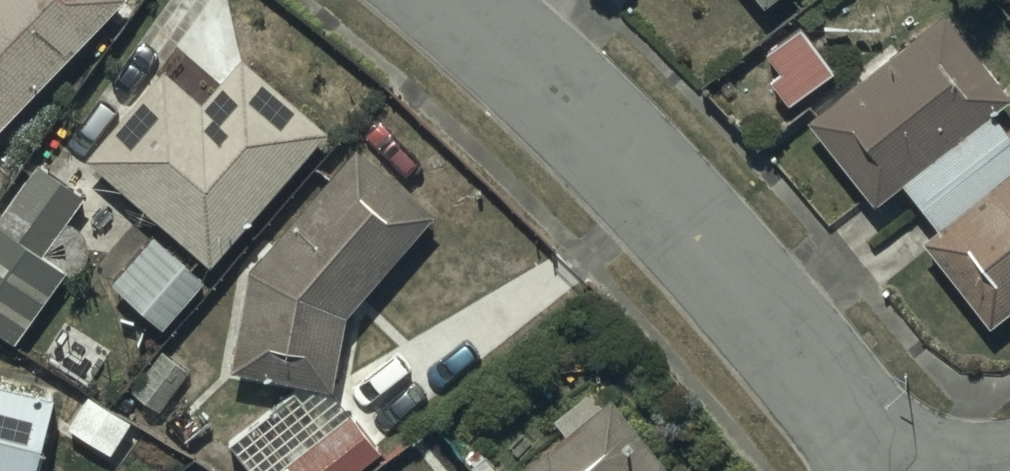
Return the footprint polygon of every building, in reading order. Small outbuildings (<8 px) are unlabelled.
[(122,10),(112,0),(0,0),(0,136),(122,10)] [(762,18),(784,0),(748,0),(762,18)] [(1009,11),(1009,0),(1001,0),(1009,11)] [(942,25),(902,58),(890,45),(811,106),(824,121),(808,135),(873,217),(901,195),(938,241),(921,254),(987,338),(1009,320),(1009,149),(990,124),(1008,110),(942,25)] [(769,91),(786,114),(830,85),(798,42),(766,66),(779,83),(769,91)] [(160,86),(85,170),(207,277),(325,143),(242,69),(198,119),(160,86)] [(430,227),(353,160),(247,281),(229,383),(330,400),(343,326),(430,227)] [(78,206),(39,175),(0,226),(0,348),(8,354),(64,281),(36,260),(78,206)] [(109,292),(158,337),(200,292),(151,247),(109,292)] [(0,397),(0,470),(33,470),(48,408),(0,397)] [(611,411),(599,419),(588,405),(551,433),(562,447),(531,470),(658,470),(611,411)] [(375,460),(348,426),(290,470),(360,470),(375,460)]
